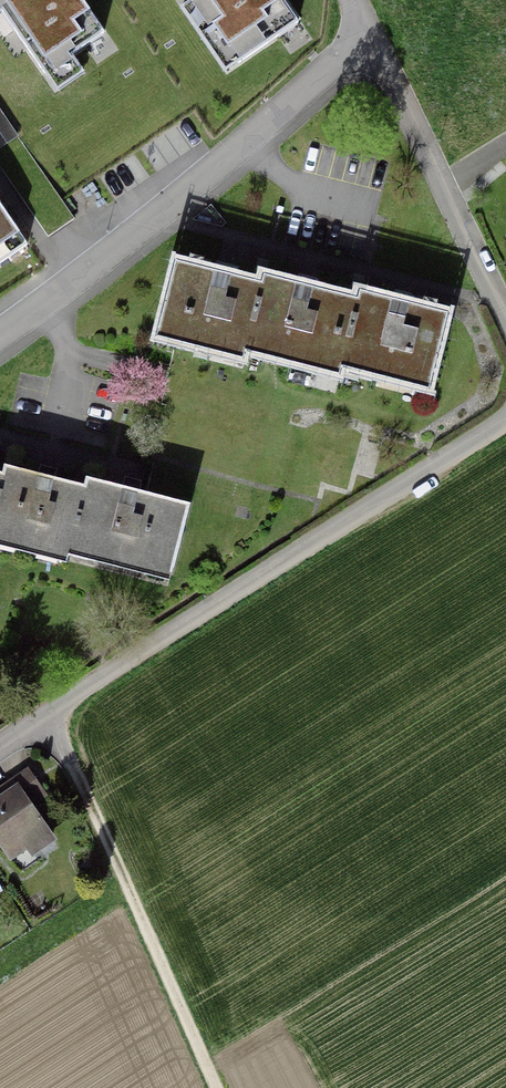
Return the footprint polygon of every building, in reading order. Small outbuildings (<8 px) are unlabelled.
[(46,73),(104,32),(82,0),(0,0),(0,8),(46,73)] [(238,61),(299,19),(285,0),(194,0),(238,61)] [(27,244),(0,206),(0,263),(27,244)] [(340,369),(342,362),(429,383),(446,315),(402,305),(359,294),(357,301),(310,290),(262,278),(261,285),(217,275),(173,264),(157,331),(244,353),(246,346),(340,369)] [(69,549),(170,574),(187,506),(136,494),(86,482),(84,489),(44,479),(4,469),(2,477),(0,476),(0,540),(68,557),(69,549)] [(26,773),(3,789),(8,795),(0,801),(0,844),(4,849),(19,839),(30,854),(50,840),(27,807),(43,796),(26,773)]
